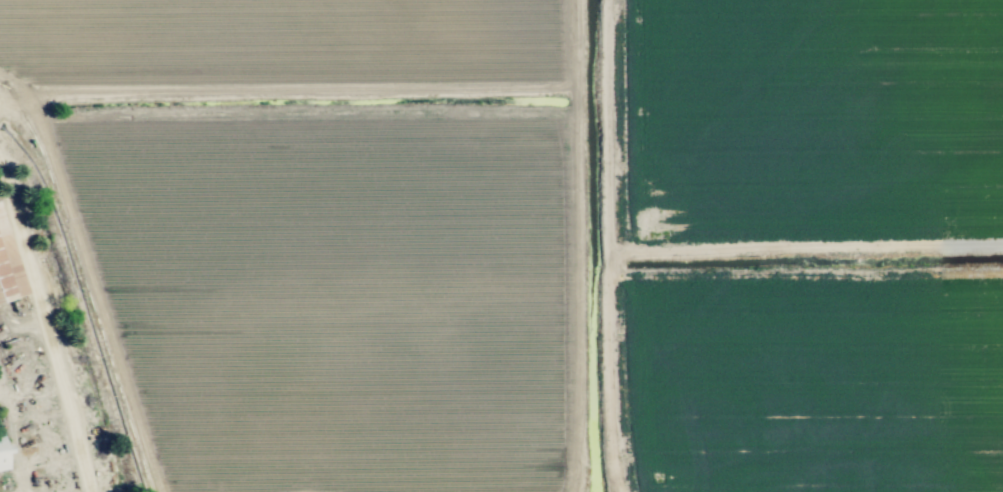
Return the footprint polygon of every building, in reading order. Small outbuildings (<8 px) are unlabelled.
[(24,297),(0,207),(0,304),(24,297)]
